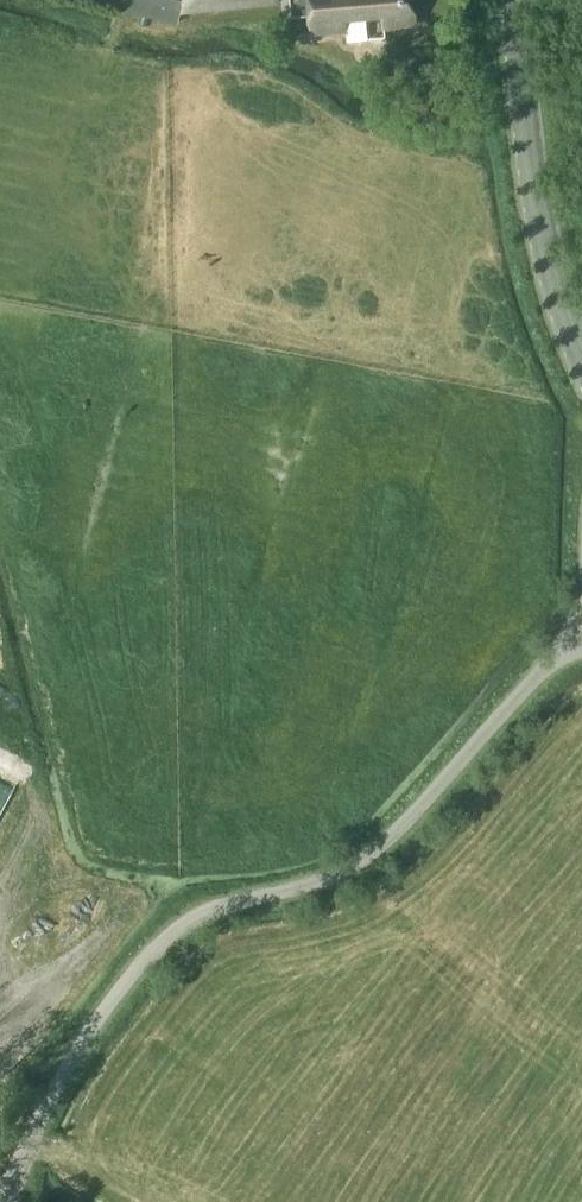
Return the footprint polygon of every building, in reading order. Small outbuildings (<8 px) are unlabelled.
[(280,1),(280,0),(185,0),(183,10),(280,1)] [(416,24),(414,0),(311,0),(313,32),(346,30),(345,18),(383,14),(384,26),(416,24)]
